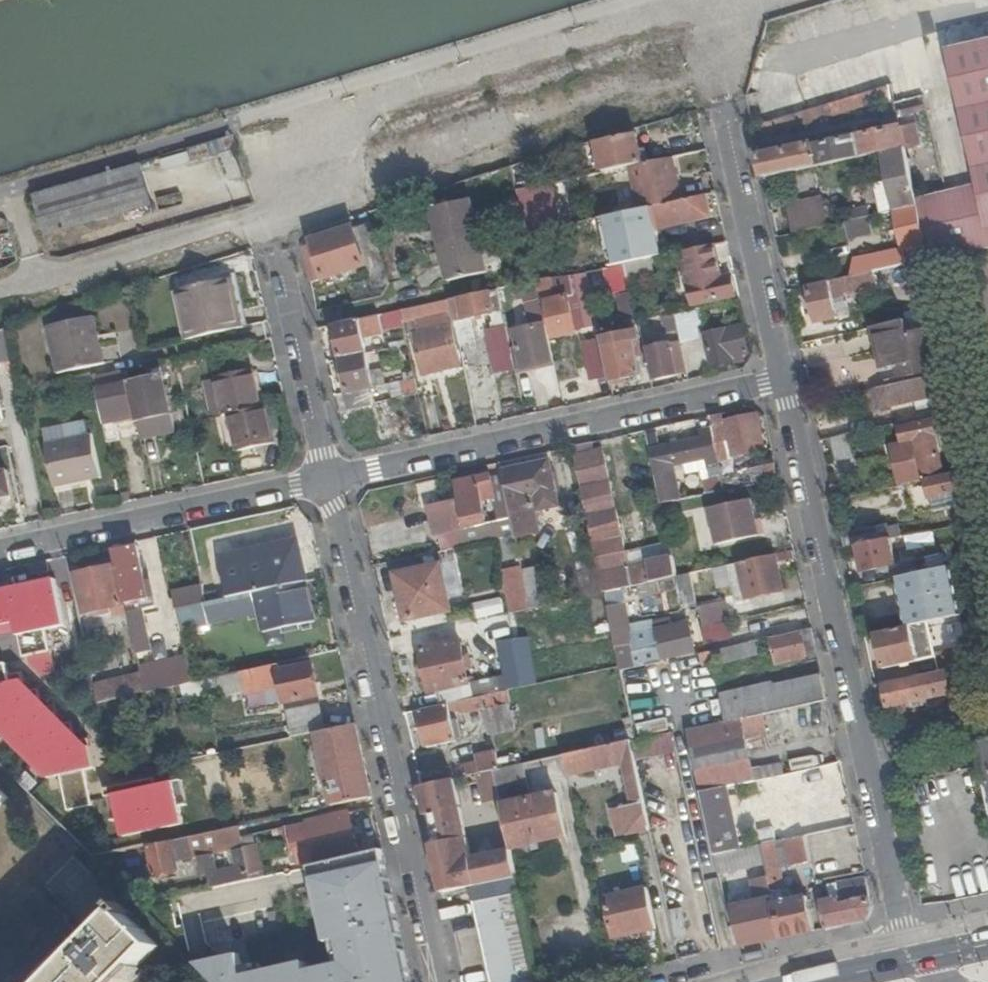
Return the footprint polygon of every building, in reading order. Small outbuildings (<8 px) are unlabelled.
[(841,16),(859,14),(858,0),(839,0),(841,16)] [(867,17),(881,13),(877,0),(862,0),(867,17)] [(987,248),(987,41),(945,51),(975,187),(917,199),(919,207),(930,260),(987,248)] [(892,86),(763,126),(767,137),(895,98),(892,86)] [(883,153),(906,148),(901,127),(814,147),(813,144),(760,157),(765,179),(883,153)] [(629,168),(644,164),(637,135),(599,143),(604,173),(629,168)] [(897,212),(919,207),(917,199),(906,148),(883,153),(890,182),(882,184),(879,182),(875,188),(877,190),(882,215),(897,212)] [(165,167),(192,160),(189,151),(162,158),(165,167)] [(682,202),(673,158),(644,164),(629,168),(639,212),(654,208),(682,202)] [(536,187),(531,161),(513,166),(518,191),(536,187)] [(154,196),(145,165),(38,194),(48,226),(154,196)] [(551,184),(536,187),(518,191),(524,222),(528,236),(561,229),(551,184)] [(713,195),(682,202),(654,208),(659,230),(711,218),(708,203),(714,201),(713,195)] [(441,247),(480,235),(472,200),(432,209),(441,247)] [(787,209),(793,235),(828,227),(822,201),(787,209)] [(914,263),(930,260),(919,207),(897,212),(905,250),(857,260),(852,277),(914,263)] [(659,230),(654,208),(639,212),(619,216),(625,245),(647,241),(659,230)] [(866,219),(870,218),(868,209),(850,213),(852,222),(866,219)] [(852,222),(847,223),(850,239),(870,235),(866,219),(852,222)] [(391,285),(371,225),(355,230),(355,229),(313,242),(316,252),(305,256),(311,283),(367,267),(374,291),(391,285)] [(488,273),(480,235),(441,247),(450,283),(488,273)] [(722,278),(716,247),(682,254),(695,305),(737,296),(732,276),(722,278)] [(938,294),(930,260),(914,263),(926,317),(942,313),(938,294)] [(654,274),(651,261),(627,265),(630,280),(654,274)] [(846,295),(842,280),(809,286),(817,323),(839,318),(834,298),(846,295)] [(178,292),(189,340),(245,328),(235,281),(178,292)] [(538,285),(543,304),(547,303),(556,339),(577,334),(566,288),(553,291),(550,282),(538,285)] [(516,288),(519,300),(526,298),(530,297),(531,302),(527,303),(533,329),(537,328),(547,326),(543,304),(538,285),(538,283),(516,288)] [(472,320),(504,313),(502,304),(499,291),(450,301),(453,315),(455,324),(460,347),(477,343),(472,320)] [(624,321),(638,318),(633,294),(619,297),(624,321)] [(448,315),(453,315),(450,301),(400,312),(403,324),(415,321),(417,333),(413,333),(424,376),(461,367),(448,315)] [(361,320),(363,333),(388,328),(385,315),(361,320)] [(94,338),(99,337),(94,317),(49,327),(59,373),(100,363),(94,338)] [(336,345),(339,360),(344,359),(368,354),(363,333),(361,320),(336,325),(341,344),(336,345)] [(405,335),(413,333),(417,333),(415,321),(403,324),(405,335)] [(911,336),(907,321),(877,328),(886,368),(895,366),(898,380),(919,375),(911,336)] [(524,370),(555,363),(547,326),(537,328),(533,329),(519,332),(521,348),(520,348),(524,370)] [(732,355),(743,353),(749,351),(742,327),(706,336),(714,367),(734,362),(732,355)] [(0,330),(0,356),(10,353),(4,328),(0,330)] [(954,367),(945,328),(932,331),(941,370),(954,367)] [(941,370),(932,331),(911,336),(919,375),(941,370)] [(609,376),(611,383),(642,376),(639,359),(636,347),(642,346),(640,341),(635,342),(634,332),(602,340),(604,350),(609,376)] [(105,363),(99,337),(94,338),(100,363),(105,363)] [(688,373),(682,343),(645,351),(652,381),(688,373)] [(520,348),(512,350),(512,352),(516,370),(516,372),(524,370),(520,348)] [(595,380),(609,376),(604,350),(590,354),(595,380)] [(494,375),(516,370),(512,352),(490,357),(494,375)] [(744,359),(743,353),(732,355),(734,362),(744,359)] [(368,390),(375,388),(368,354),(344,359),(351,394),(368,390)] [(168,371),(166,363),(148,367),(149,375),(165,372),(168,371)] [(148,367),(96,378),(110,441),(122,439),(118,422),(122,422),(117,395),(131,391),(138,418),(138,421),(152,418),(171,414),(173,414),(165,372),(149,375),(148,367)] [(258,369),(253,370),(261,408),(266,406),(258,369)] [(217,378),(225,415),(230,414),(261,408),(253,370),(217,378)] [(964,411),(956,376),(955,372),(892,386),(897,404),(945,394),(949,414),(964,411)] [(892,386),(876,389),(880,407),(897,404),(892,386)] [(351,394),(344,395),(348,412),(372,406),(368,390),(351,394)] [(117,395),(122,422),(138,418),(131,391),(117,395)] [(273,442),(266,407),(261,408),(230,414),(238,450),(273,442)] [(173,427),(171,414),(152,418),(155,430),(173,427)] [(720,416),(711,418),(713,428),(716,443),(731,440),(735,456),(764,450),(757,415),(721,422),(720,416)] [(901,487),(928,481),(945,477),(932,422),(901,428),(906,451),(892,453),(901,487)] [(716,443),(713,428),(700,431),(701,438),(650,450),(663,505),(682,501),(682,499),(675,467),(706,460),(709,471),(722,468),(716,443)] [(848,436),(831,440),(836,463),(853,459),(848,436)] [(102,479),(92,437),(48,446),(56,489),(102,479)] [(594,453),(592,444),(573,447),(603,585),(605,593),(622,589),(658,581),(676,578),(678,577),(674,558),(629,567),(626,552),(604,451),(594,453)] [(549,463),(501,473),(503,480),(509,508),(516,536),(516,539),(538,534),(533,512),(558,507),(549,463)] [(779,479),(776,465),(750,470),(753,485),(779,479)] [(753,485),(750,470),(724,476),(725,481),(727,491),(753,485)] [(935,513),(984,502),(976,470),(959,474),(945,477),(928,481),(935,513)] [(441,535),(445,551),(514,536),(507,508),(509,508),(503,480),(492,483),(490,475),(457,483),(461,502),(430,509),(436,536),(441,535)] [(713,483),(714,493),(727,491),(725,481),(713,483)] [(754,523),(750,501),(709,510),(716,547),(763,538),(760,522),(754,523)] [(860,547),(892,540),(888,524),(842,534),(845,550),(860,547)] [(897,564),(892,540),(860,547),(864,571),(897,564)] [(670,542),(626,552),(629,567),(674,558),(670,542)] [(270,590),(306,582),(298,546),(222,561),(231,599),(270,590)] [(116,552),(131,625),(145,622),(141,600),(154,597),(151,584),(146,585),(138,548),(116,552)] [(795,561),(793,552),(776,556),(778,564),(795,561)] [(920,574),(949,568),(946,553),(917,560),(920,574)] [(778,564),(776,556),(727,566),(735,603),(783,592),(778,564)] [(451,611),(442,565),(395,575),(400,597),(405,622),(412,620),(451,611)] [(542,566),(522,569),(524,579),(531,610),(550,605),(542,566)] [(124,605),(116,567),(77,576),(86,614),(124,605)] [(963,616),(952,567),(949,568),(920,574),(899,579),(909,628),(912,627),(928,624),(963,616)] [(676,578),(678,587),(682,606),(699,603),(693,574),(678,577),(676,578)] [(676,578),(658,581),(659,590),(678,587),(676,578)] [(508,582),(515,613),(531,610),(524,579),(508,582)] [(0,592),(0,635),(21,630),(26,658),(43,674),(57,673),(48,630),(68,627),(58,580),(0,592)] [(314,620),(306,582),(270,590),(231,599),(220,601),(222,618),(257,610),(262,631),(314,620)] [(207,604),(204,586),(175,593),(178,610),(207,604)] [(620,666),(621,671),(663,663),(662,659),(681,656),(681,658),(695,656),(689,627),(675,630),(674,627),(631,635),(622,589),(605,593),(620,666)] [(704,627),(731,621),(727,603),(700,609),(704,627)] [(654,621),(630,626),(631,635),(674,627),(672,619),(654,623),(654,621)] [(935,658),(928,624),(912,627),(919,661),(919,662),(935,658)] [(94,683),(99,704),(146,693),(141,671),(131,625),(120,628),(130,676),(94,683)] [(919,661),(912,627),(909,628),(877,635),(885,669),(919,661)] [(812,631),(771,639),(776,666),(807,660),(808,664),(818,662),(812,631)] [(460,702),(474,699),(470,684),(461,640),(422,649),(431,692),(438,690),(442,706),(448,705),(453,703),(460,702)] [(744,645),(713,651),(719,680),(763,671),(758,642),(744,645)] [(928,674),(949,670),(947,660),(933,662),(933,666),(926,668),(928,674)] [(11,727),(15,744),(28,742),(32,762),(45,758),(48,778),(61,776),(69,811),(93,807),(86,772),(96,769),(90,741),(79,743),(75,724),(61,726),(56,707),(44,708),(40,691),(28,692),(25,673),(13,675),(10,665),(1,666),(0,661),(0,729),(11,727)] [(141,671),(146,693),(180,686),(193,683),(189,662),(141,671)] [(281,671),(280,664),(240,673),(245,691),(245,695),(284,686),(288,702),(319,695),(312,665),(281,671)] [(884,686),(889,708),(913,703),(919,702),(924,701),(978,688),(973,665),(949,670),(928,674),(922,676),(922,678),(885,686),(884,686)] [(193,683),(180,686),(184,704),(245,691),(240,673),(193,683)] [(474,699),(507,691),(505,677),(470,684),(474,699)] [(780,712),(827,702),(822,678),(775,688),(780,712)] [(761,716),(780,712),(775,688),(774,683),(721,694),(726,724),(761,716)] [(510,702),(507,691),(474,699),(460,702),(462,713),(483,708),(508,703),(510,702)] [(514,731),(508,703),(483,708),(489,736),(514,731)] [(442,706),(419,711),(427,749),(456,742),(456,740),(454,730),(448,705),(442,706)] [(288,713),(293,738),(302,736),(316,733),(326,731),(321,706),(288,713)] [(688,732),(701,794),(727,788),(754,782),(747,751),(745,738),(764,735),(765,734),(761,716),(726,724),(688,732)] [(315,798),(318,810),(371,798),(355,725),(326,731),(316,733),(329,795),(315,798)] [(745,738),(747,751),(767,747),(764,735),(745,738)] [(974,741),(979,767),(987,808),(987,738),(974,741)] [(631,741),(562,757),(567,777),(624,764),(633,805),(611,810),(616,836),(650,829),(631,741)] [(463,766),(465,778),(493,771),(500,770),(496,753),(476,758),(477,763),(463,766)] [(756,769),(759,781),(784,774),(781,763),(756,769)] [(500,770),(493,771),(499,799),(529,793),(523,765),(500,770)] [(155,779),(114,788),(124,837),(182,824),(173,783),(157,787),(155,779)] [(421,787),(443,895),(517,879),(511,851),(471,859),(454,780),(421,787)] [(701,794),(715,857),(737,851),(727,802),(729,802),(727,788),(701,794)] [(9,800),(0,791),(0,809),(9,800)] [(501,806),(510,849),(565,837),(555,794),(501,806)] [(348,814),(302,824),(303,828),(308,828),(314,856),(289,861),(291,870),(313,866),(321,864),(319,858),(356,850),(348,814)] [(209,874),(212,888),(251,880),(248,866),(216,873),(211,855),(243,848),(241,837),(238,827),(151,847),(156,877),(179,872),(176,863),(198,858),(203,876),(209,874)] [(758,832),(761,846),(774,844),(776,843),(773,829),(758,832)] [(791,867),(811,863),(806,837),(786,841),(791,867)] [(779,870),(791,867),(786,841),(776,843),(774,844),(779,870)] [(768,879),(781,940),(815,932),(808,899),(807,899),(793,901),(792,896),(785,898),(779,870),(774,844),(761,846),(768,879)] [(749,849),(756,882),(768,879),(761,846),(749,849)] [(987,895),(987,846),(936,857),(945,904),(987,895)] [(206,962),(227,981),(412,981),(382,850),(321,864),(313,866),(329,942),(348,937),(353,959),(316,968),(314,958),(253,972),(247,952),(206,962)] [(93,944),(83,954),(55,981),(126,981),(160,947),(129,916),(133,912),(75,856),(46,886),(98,938),(93,944)] [(733,909),(741,948),(781,940),(768,879),(756,882),(753,882),(757,903),(733,909)] [(820,903),(825,930),(866,921),(873,907),(868,885),(839,891),(840,898),(820,903)] [(615,939),(657,930),(648,889),(606,899),(615,939)] [(492,981),(540,981),(520,893),(475,902),(492,981)] [(793,901),(807,899),(805,893),(792,896),(793,901)] [(183,914),(204,915),(205,900),(184,899),(183,914)] [(83,954),(93,944),(89,941),(80,950),(83,954)]
